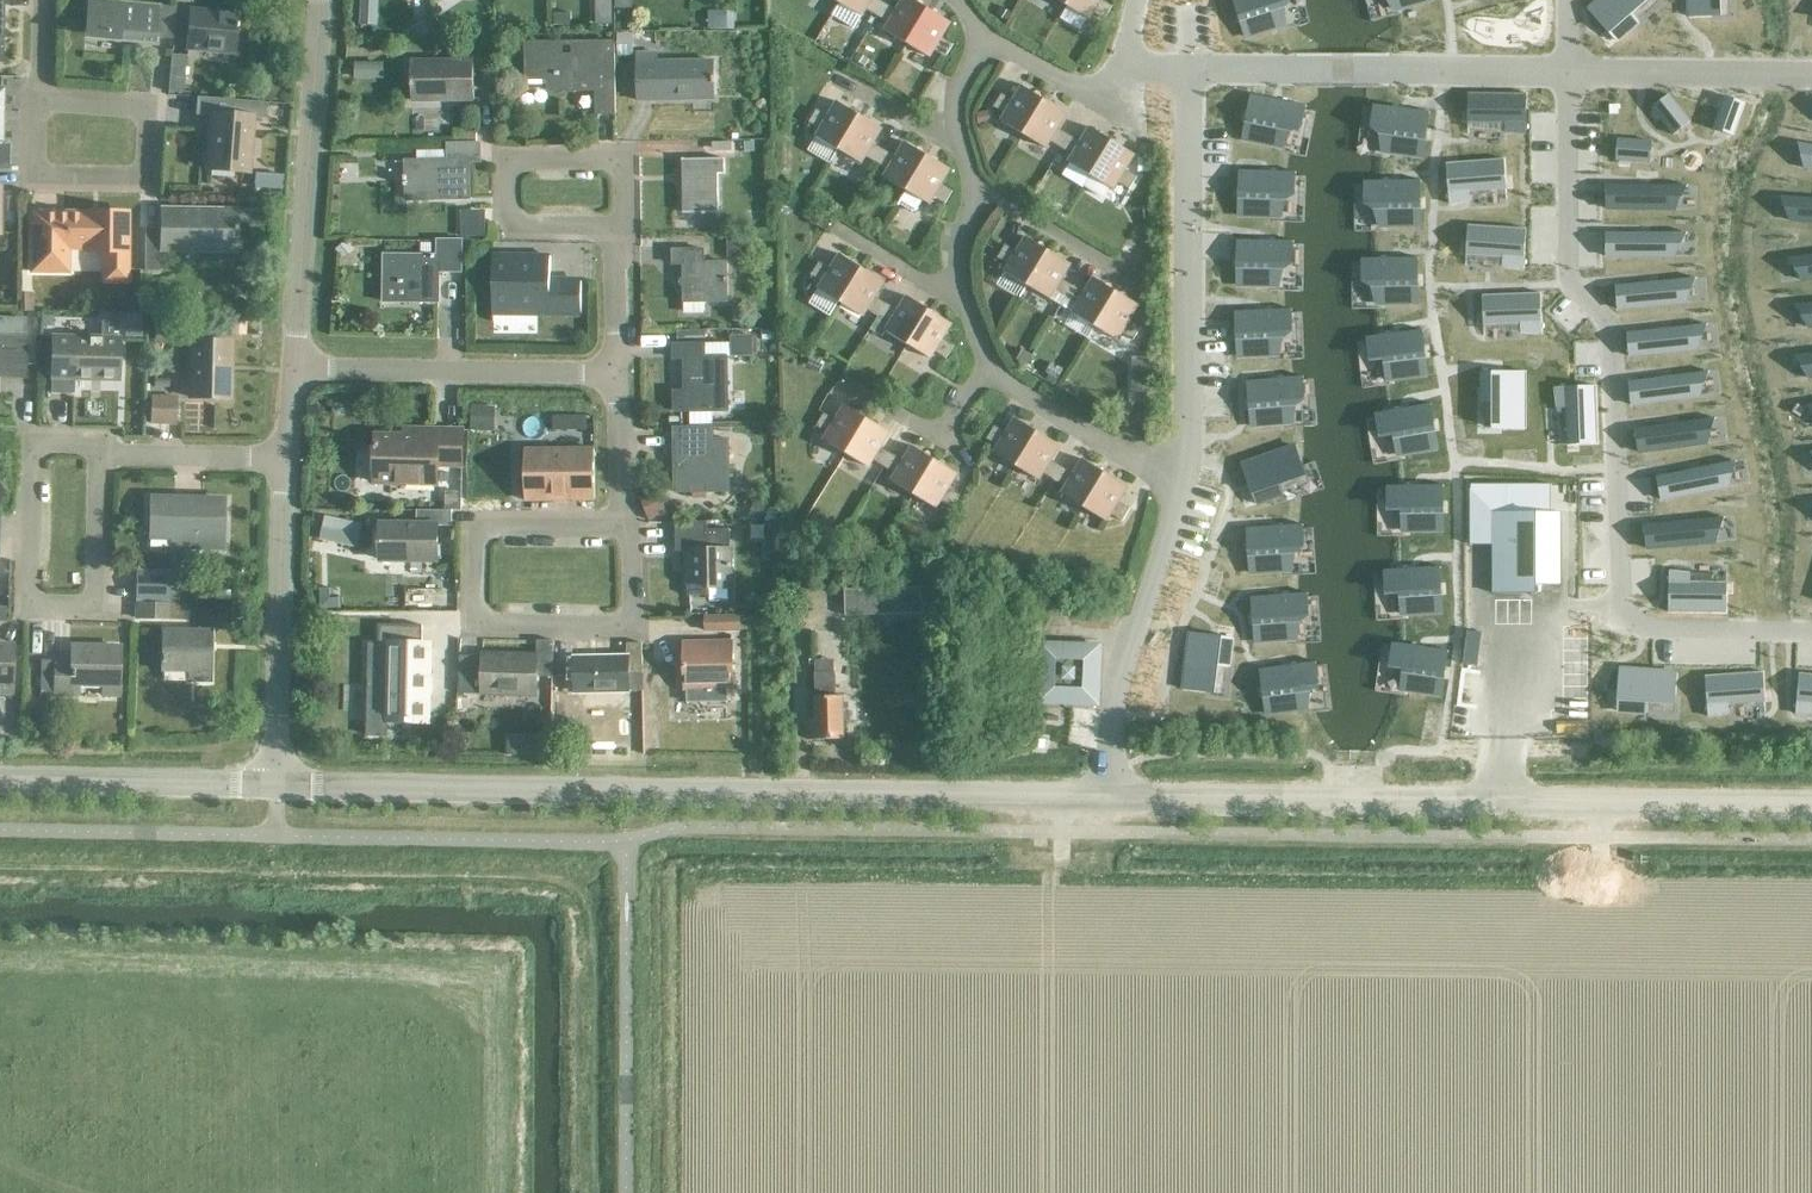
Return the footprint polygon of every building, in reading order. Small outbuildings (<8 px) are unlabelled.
[(377,0),(361,0),(360,24),(376,25),(377,0)] [(609,0),(591,0),(591,24),(609,24),(609,0)] [(832,16),(853,29),(860,16),(862,17),(866,11),(877,17),(885,4),(878,0),(841,0),(839,4),(832,16)] [(877,17),(888,24),(884,31),(907,45),(928,10),(912,0),(903,0),(896,11),(885,4),(877,17)] [(1066,6),(1088,20),(1093,13),(1104,20),(1112,7),(1101,0),(1070,0),(1066,6)] [(1243,37),(1280,26),(1273,5),(1287,1),(1287,0),(1232,0),(1243,37)] [(1396,9),(1432,0),(1393,0),(1396,9)] [(1585,9),(1613,41),(1637,21),(1629,12),(1643,0),(1596,0),(1585,9)] [(1687,17),(1718,17),(1718,0),(1687,0),(1687,17)] [(84,27),(100,28),(99,39),(152,44),(153,38),(168,39),(171,10),(85,2),(82,31),(83,31),(84,27)] [(1001,9),(996,16),(1006,23),(1011,15),(1001,9)] [(928,10),(907,45),(929,58),(933,51),(945,58),(953,45),(941,38),(950,23),(928,10)] [(232,54),(236,16),(187,12),(184,50),(232,54)] [(569,14),(554,14),(554,26),(569,26),(569,14)] [(485,21),(472,25),(476,39),(489,34),(485,21)] [(426,24),(410,29),(414,42),(430,37),(426,24)] [(632,36),(616,36),(615,59),(632,59),(632,36)] [(613,41),(523,41),(524,82),(547,82),(548,91),(594,91),(595,116),(614,116),(613,41)] [(636,101),(712,100),(712,62),(655,63),(655,54),(636,55),(636,101)] [(858,54),(853,61),(863,67),(867,60),(858,54)] [(182,95),(186,57),(169,56),(166,93),(182,95)] [(473,92),(489,91),(488,57),(471,57),(471,62),(409,62),(410,101),(473,100),(473,92)] [(383,63),(355,64),(355,79),(383,79),(383,63)] [(264,83),(256,95),(269,104),(276,92),(264,83)] [(1023,136),(1044,101),(1022,87),(1013,102),(1001,95),(993,108),(1005,115),(1001,122),(1023,136)] [(1251,94),(1242,139),(1280,146),(1284,125),(1298,128),(1303,105),(1251,94)] [(1524,94),(1467,94),(1467,122),(1505,123),(1505,133),(1524,135),(1524,94)] [(1666,96),(1650,108),(1667,131),(1683,118),(1666,96)] [(1724,97),(1714,124),(1733,131),(1743,104),(1724,97)] [(263,119),(264,102),(195,98),(193,117),(208,118),(206,142),(211,143),(209,171),(247,173),(250,118),(263,119)] [(1067,114),(1044,101),(1023,136),(1046,149),(1050,143),(1061,149),(1069,136),(1058,129),(1067,114)] [(816,137),(807,152),(830,166),(838,151),(859,116),(837,103),(828,118),(816,111),(808,124),(820,131),(816,137)] [(1372,104),(1369,128),(1383,130),(1381,151),(1419,155),(1424,110),(1372,104)] [(987,114),(975,117),(977,127),(990,125),(987,114)] [(859,116),(838,151),(861,164),(865,158),(876,164),(884,151),(873,145),(882,130),(859,116)] [(1080,143),(1069,136),(1061,149),(1072,156),(1068,163),(1091,177),(1112,142),(1089,128),(1080,143)] [(475,135),(453,135),(453,144),(475,144),(475,135)] [(1616,140),(1615,160),(1644,162),(1645,141),(1616,140)] [(1112,142),(1091,177),(1113,190),(1117,183),(1129,191),(1137,177),(1125,170),(1134,155),(1112,142)] [(744,152),(753,152),(753,143),(744,143),(744,152)] [(884,151),(876,164),(888,171),(884,178),(906,192),(927,157),(905,143),(896,158),(884,151)] [(8,172),(9,144),(0,144),(0,172),(8,172)] [(467,162),(478,162),(478,144),(447,145),(447,161),(405,162),(406,200),(468,198),(467,162)] [(906,192),(898,206),(899,207),(900,205),(912,213),(917,212),(923,202),(929,205),(933,198),(945,205),(953,192),(941,185),(950,170),(927,157),(906,192)] [(1147,158),(1138,158),(1138,172),(1147,172),(1147,158)] [(717,174),(724,174),(723,159),(681,160),(682,214),(718,212),(717,174)] [(1503,160),(1445,163),(1448,204),(1467,201),(1466,191),(1504,188),(1503,160)] [(1239,170),(1237,214),(1276,216),(1277,193),(1290,194),(1291,172),(1239,170)] [(255,173),(254,187),(276,189),(277,175),(255,173)] [(1416,180),(1363,180),(1364,204),(1378,204),(1378,225),(1416,225),(1416,180)] [(1674,189),(1605,189),(1605,212),(1674,212),(1674,189)] [(1789,222),(1811,223),(1811,200),(1791,198),(1789,222)] [(780,200),(776,211),(787,215),(791,204),(780,200)] [(809,208),(803,217),(824,230),(830,221),(809,208)] [(235,253),(236,210),(158,209),(158,229),(143,229),(142,271),(158,271),(158,252),(235,253)] [(125,214),(61,213),(61,214),(30,214),(29,272),(62,272),(62,249),(101,249),(101,281),(124,281),(125,214)] [(484,213),(459,213),(459,240),(483,239),(484,213)] [(1467,226),(1465,254),(1503,257),(1503,267),(1522,270),(1524,230),(1467,226)] [(1673,235),(1604,235),(1604,259),(1673,259),(1673,235)] [(1027,286),(1048,251),(1026,238),(1017,253),(1005,246),(997,259),(1009,266),(1004,273),(1027,286)] [(1289,240),(1236,239),(1236,285),(1274,285),(1274,263),(1288,264),(1289,240)] [(434,257),(383,256),(383,282),(383,301),(407,302),(407,303),(438,303),(438,274),(461,274),(461,240),(435,240),(434,257)] [(348,242),(337,251),(345,261),(356,252),(348,242)] [(749,244),(726,245),(726,260),(749,260),(749,244)] [(703,250),(672,250),(672,264),(683,264),(684,297),(684,312),(703,312),(703,302),(726,301),(725,263),(703,263),(703,250)] [(1048,251),(1027,286),(1049,300),(1053,293),(1065,300),(1073,287),(1062,280),(1070,265),(1048,251)] [(818,290),(809,304),(829,316),(838,302),(840,304),(862,269),(840,255),(830,270),(819,263),(811,276),(822,283),(818,290)] [(1797,257),(1800,281),(1811,280),(1811,256),(1797,257)] [(492,313),(579,314),(580,282),(549,282),(549,257),(493,257),(492,313)] [(1413,257),(1361,257),(1361,281),(1375,281),(1375,303),(1414,302),(1413,257)] [(862,269),(840,304),(863,318),(867,311),(878,318),(886,305),(875,298),(884,283),(862,269)] [(1084,294),(1073,287),(1065,300),(1076,307),(1072,314),(1095,327),(1116,292),(1093,279),(1084,294)] [(1682,281),(1613,287),(1616,311),(1684,305),(1682,281)] [(1116,292),(1095,327),(1117,341),(1121,334),(1133,341),(1141,328),(1129,321),(1138,306),(1116,292)] [(1538,294),(1481,295),(1482,324),(1520,323),(1520,333),(1539,334),(1538,294)] [(25,295),(17,295),(17,313),(25,313),(25,295)] [(878,318),(870,331),(881,338),(885,332),(908,345),(929,311),(907,297),(898,312),(886,305),(878,318)] [(1286,308),(1234,311),(1236,356),(1274,354),(1273,333),(1287,332),(1286,308)] [(929,311),(908,345),(930,359),(934,353),(946,360),(954,347),(942,340),(951,325),(929,311)] [(125,314),(124,338),(142,339),(143,315),(125,314)] [(53,317),(42,317),(42,328),(53,328),(53,317)] [(23,375),(24,338),(24,319),(0,319),(0,375),(23,375)] [(71,338),(51,338),(51,351),(50,388),(50,393),(70,394),(71,379),(117,380),(118,339),(116,339),(116,322),(99,321),(98,339),(71,338)] [(229,322),(228,338),(244,339),(245,323),(229,322)] [(1694,328),(1625,334),(1627,358),(1696,352),(1694,328)] [(1384,334),(1365,336),(1366,342),(1368,360),(1382,358),(1385,379),(1391,378),(1423,374),(1417,329),(1384,334)] [(704,333),(676,334),(676,341),(704,341),(704,333)] [(772,333),(761,333),(761,342),(773,342),(772,333)] [(751,356),(750,336),(728,336),(729,357),(751,356)] [(191,341),(189,372),(189,398),(226,400),(228,343),(191,341)] [(726,411),(725,357),(703,357),(703,345),(672,345),(672,359),(684,359),(684,392),(674,392),(674,412),(694,412),(694,409),(707,408),(707,412),(726,411)] [(1016,349),(1010,359),(1025,369),(1031,359),(1016,349)] [(1149,357),(1132,357),(1132,375),(1149,375),(1149,357)] [(1050,363),(1044,373),(1057,380),(1062,370),(1050,363)] [(1520,371),(1477,372),(1478,403),(1490,402),(1490,429),(1521,428),(1520,371)] [(1298,376),(1246,380),(1249,425),(1287,422),(1286,401),(1300,400),(1298,376)] [(1696,376),(1627,385),(1630,408),(1699,400),(1696,376)] [(1595,386),(1554,388),(1557,407),(1567,406),(1569,444),(1597,443),(1595,386)] [(174,398),(150,397),(149,423),(173,424),(174,398)] [(1395,409),(1374,413),(1375,418),(1378,436),(1392,434),(1396,455),(1404,453),(1433,448),(1426,404),(1395,409)] [(846,454),(867,420),(844,406),(835,421),(824,414),(816,427),(827,434),(823,441),(846,454)] [(470,410),(469,434),(493,435),(494,410),(470,410)] [(564,415),(552,416),(552,431),(564,431),(564,415)] [(1016,467),(1037,433),(1015,419),(1006,434),(994,427),(986,440),(998,447),(994,454),(1016,467)] [(889,433),(867,420),(846,454),(868,468),(872,461),(884,468),(892,455),(880,448),(889,433)] [(1702,422),(1633,432),(1637,455),(1705,446),(1702,422)] [(713,427),(673,427),(673,494),(729,494),(729,440),(713,440),(713,427)] [(460,466),(461,430),(436,429),(436,436),(375,435),(374,482),(436,484),(437,466),(460,466)] [(1037,433),(1016,467),(1038,481),(1043,474),(1054,481),(1062,468),(1050,461),(1059,446),(1037,433)] [(1292,445),(1238,464),(1253,505),(1282,494),(1278,483),(1303,474),(1292,445)] [(892,455),(884,468),(895,475),(891,482),(914,495),(935,461),(912,447),(903,462),(892,455)] [(592,500),(592,468),(592,451),(523,451),(523,489),(547,489),(547,500),(592,500)] [(1062,468),(1054,481),(1065,488),(1061,495),(1084,508),(1105,474),(1082,460),(1073,475),(1062,468)] [(935,461),(914,495),(936,509),(940,502),(952,509),(960,496),(948,489),(957,474),(935,461)] [(1723,466),(1656,480),(1660,503),(1728,490),(1723,466)] [(1105,474),(1084,508),(1106,522),(1110,515),(1122,522),(1130,509),(1118,502),(1127,488),(1105,474)] [(1407,484),(1386,484),(1386,490),(1386,508),(1400,508),(1401,529),(1405,529),(1439,529),(1438,483),(1407,484)] [(457,493),(443,492),(443,510),(457,511),(457,493)] [(655,494),(639,501),(649,523),(664,516),(655,494)] [(148,501),(148,537),(170,538),(169,549),(221,550),(222,503),(148,501)] [(754,502),(748,517),(762,521),(780,520),(780,507),(768,507),(754,502)] [(451,526),(451,511),(415,510),(415,525),(379,524),(379,560),(437,561),(437,526),(451,526)] [(1550,513),(1492,513),(1492,546),(1492,594),(1535,594),(1535,584),(1559,585),(1559,513),(1550,513)] [(324,516),(319,540),(356,547),(361,523),(324,516)] [(1711,520),(1642,526),(1645,550),(1713,544),(1711,520)] [(778,521),(767,521),(767,556),(778,556),(778,521)] [(686,552),(686,597),(707,597),(707,589),(729,588),(728,531),(706,531),(706,523),(675,523),(676,552),(686,552)] [(790,524),(784,536),(796,542),(802,531),(790,524)] [(1299,524),(1246,527),(1249,572),(1287,570),(1286,548),(1300,548),(1299,524)] [(1403,568),(1383,569),(1383,575),(1384,593),(1398,592),(1400,614),(1405,613),(1438,612),(1435,566),(1403,568)] [(138,571),(137,601),(167,602),(168,572),(138,571)] [(1687,574),(1668,572),(1668,612),(1725,613),(1725,584),(1687,584),(1687,574)] [(919,588),(843,590),(844,615),(920,613),(920,606),(919,588)] [(328,592),(318,592),(318,610),(338,610),(338,601),(329,601),(328,592)] [(1304,592),(1252,596),(1255,642),(1293,639),(1292,617),(1306,616),(1304,592)] [(775,596),(763,596),(764,614),(775,613),(775,596)] [(184,620),(184,606),(137,604),(136,619),(184,620)] [(705,631),(738,630),(737,616),(704,617),(705,631)] [(377,644),(368,643),(366,735),(384,735),(385,721),(426,722),(428,644),(420,644),(421,625),(377,624),(377,644)] [(208,681),(209,633),(161,633),(161,671),(193,672),(193,681),(208,681)] [(1188,634),(1182,691),(1213,694),(1215,668),(1227,669),(1230,638),(1188,634)] [(552,677),(553,640),(536,640),(535,655),(482,653),(481,694),(536,695),(536,676),(552,677)] [(1391,648),(1389,665),(1403,667),(1400,689),(1402,689),(1438,694),(1444,649),(1407,644),(1392,642),(1391,648)] [(732,688),(731,643),(683,644),(684,689),(687,689),(687,703),(727,702),(727,688),(732,688)] [(573,658),(574,692),(642,691),(641,644),(625,644),(625,657),(573,658)] [(9,695),(11,647),(0,647),(0,695),(9,695)] [(1044,647),(1043,704),(1100,705),(1101,648),(1044,647)] [(116,696),(118,649),(70,648),(70,662),(53,662),(52,695),(69,695),(69,685),(101,686),(101,695),(116,696)] [(1312,662),(1260,669),(1266,713),(1304,709),(1301,687),(1315,685),(1312,662)] [(562,664),(553,664),(552,677),(562,677),(562,664)] [(1617,667),(1614,710),(1645,712),(1646,700),(1672,702),(1674,671),(1617,667)] [(808,741),(844,740),(843,697),(828,697),(828,689),(836,689),(835,672),(814,673),(815,720),(808,720),(808,741)] [(1762,672),(1705,676),(1708,716),(1727,714),(1726,703),(1764,701),(1762,672)] [(1796,714),(1811,714),(1811,675),(1800,674),(1796,714)] [(549,709),(538,709),(537,721),(549,721),(549,709)]
